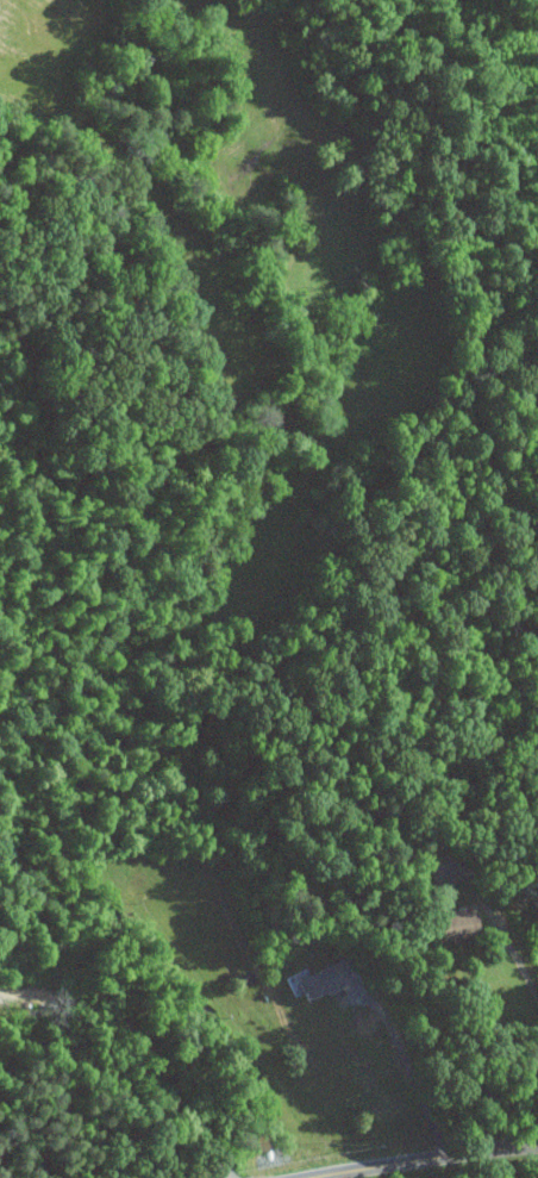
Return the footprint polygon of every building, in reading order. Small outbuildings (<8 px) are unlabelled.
[(476,934),(472,912),(434,919),(438,941),(476,934)] [(288,980),(296,1003),(348,983),(340,960),(288,980)]
